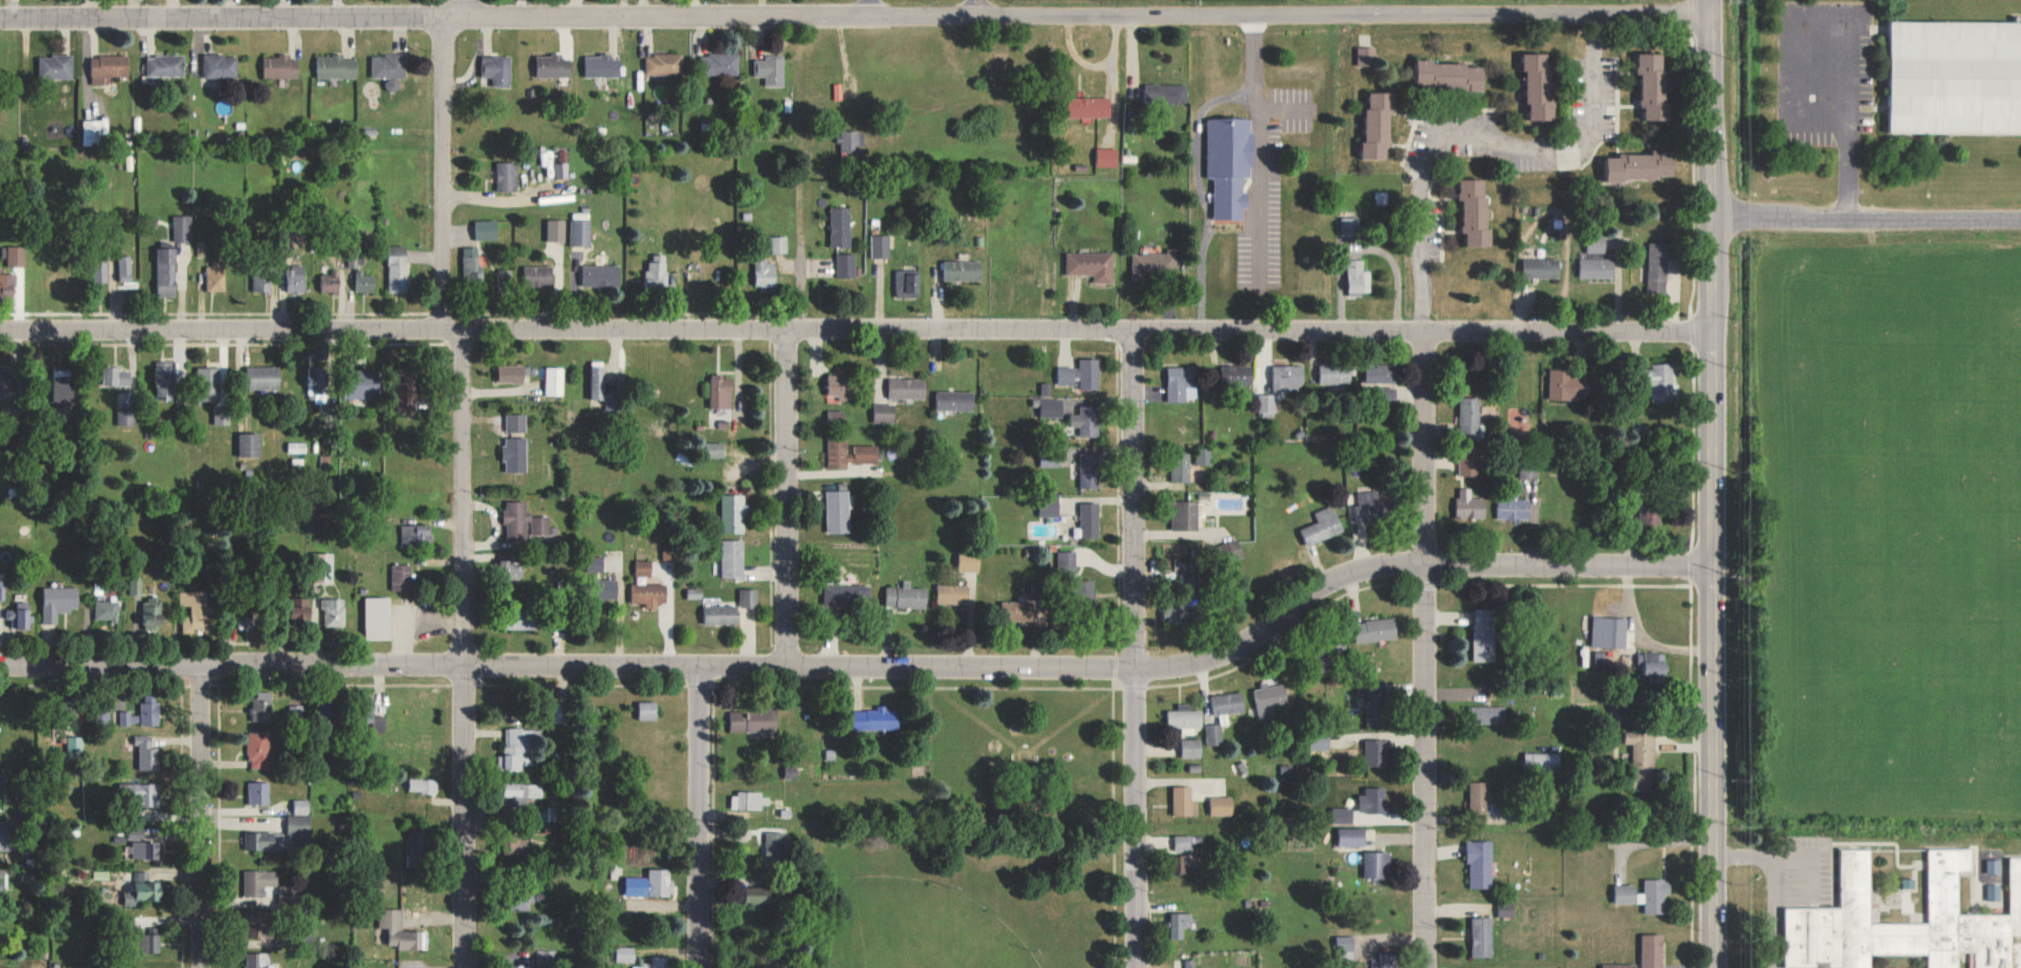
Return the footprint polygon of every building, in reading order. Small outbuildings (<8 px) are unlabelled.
[(1878,30),(2020,30),(2020,136),(1878,136),(1878,30)] [(1375,47),(1357,47),(1357,65),(1375,65),(1375,47)] [(739,53),(708,52),(708,74),(739,75),(739,53)] [(1557,119),(1557,98),(1553,98),(1554,65),(1549,65),(1549,53),(1525,52),(1525,69),(1530,69),(1529,119),(1557,119)] [(1667,52),(1639,53),(1640,73),(1643,73),(1643,107),(1647,107),(1647,119),(1669,119),(1667,52)] [(646,75),(685,74),(684,53),(646,54),(646,75)] [(74,78),(74,55),(40,54),(40,78),(74,78)] [(184,77),(185,55),(148,54),(147,76),(184,77)] [(373,55),(373,78),(387,78),(387,90),(399,90),(399,78),(407,78),(406,54),(373,55)] [(572,59),(564,58),(564,55),(537,54),(536,77),(572,78),(572,59)] [(92,56),(93,85),(106,84),(106,76),(130,76),(130,55),(92,56)] [(205,78),(239,77),(238,55),(204,55),(205,78)] [(291,55),(265,56),(265,78),(300,77),(299,59),(291,59),(291,55)] [(358,77),(358,58),(344,59),(344,55),(318,55),(318,78),(358,77)] [(512,55),(482,56),(483,77),(492,77),(492,87),(513,87),(512,55)] [(621,76),(621,58),(612,59),(612,55),(587,55),(587,77),(621,76)] [(784,86),(784,55),(764,55),(764,59),(754,60),(755,77),(765,76),(766,87),(784,86)] [(1486,66),(1469,66),(1469,62),(1413,61),(1412,87),(1486,88),(1486,66)] [(1187,103),(1187,84),(1146,84),(1146,102),(1187,103)] [(1389,158),(1388,145),(1393,145),(1392,112),(1396,111),(1396,91),(1371,92),(1371,107),(1366,107),(1367,158),(1389,158)] [(1070,98),(1071,118),(1112,116),(1111,96),(1070,98)] [(1214,219),(1244,220),(1245,207),(1247,207),(1247,178),(1254,178),(1255,132),(1252,132),(1252,118),(1208,117),(1208,177),(1215,177),(1214,219)] [(83,144),(102,145),(103,120),(83,120),(83,144)] [(837,130),(837,142),(841,142),(841,154),(863,155),(864,131),(837,130)] [(1118,167),(1118,149),(1097,148),(1097,166),(1118,167)] [(1625,177),(1676,177),(1675,150),(1653,150),(1653,153),(1620,154),(1620,158),(1602,158),(1603,182),(1625,182),(1625,177)] [(498,191),(518,191),(518,162),(498,162),(498,191)] [(568,178),(568,162),(556,163),(557,178),(568,178)] [(1490,245),(1490,179),(1461,178),(1461,199),(1465,199),(1465,233),(1469,233),(1469,245),(1490,245)] [(850,247),(851,207),(832,207),(832,247),(850,247)] [(192,216),(173,215),(173,241),(192,241),(192,216)] [(1342,236),(1359,235),(1358,216),(1341,217),(1342,236)] [(566,241),(565,219),(547,220),(548,241),(566,241)] [(477,240),(499,239),(498,220),(476,221),(477,240)] [(571,246),(591,246),(591,220),(570,220),(571,246)] [(872,258),(890,258),(890,235),(872,235),(872,258)] [(788,253),(788,236),(774,236),(773,252),(788,253)] [(1587,253),(1605,252),(1605,236),(1586,237),(1587,253)] [(1668,243),(1649,242),(1647,293),(1666,294),(1668,243)] [(27,266),(26,246),(2,247),(3,257),(8,257),(8,267),(27,266)] [(409,247),(390,246),(388,292),(407,293),(409,247)] [(158,297),(176,297),(177,248),(159,247),(158,297)] [(484,256),(476,256),(475,247),(463,248),(464,281),(485,280),(484,256)] [(1114,252),(1067,252),(1067,275),(1095,274),(1095,283),(1115,283),(1114,252)] [(1134,279),(1163,279),(1164,266),(1177,266),(1177,252),(1134,252),(1134,279)] [(838,282),(862,281),(862,267),(856,267),(855,253),(837,254),(838,282)] [(119,282),(132,281),(131,255),(119,256),(119,282)] [(644,287),(667,287),(668,255),(654,255),(654,262),(649,262),(648,270),(645,270),(644,287)] [(1560,259),(1522,258),(1521,277),(1559,278),(1560,259)] [(1614,258),(1579,259),(1579,278),(1614,278),(1614,258)] [(776,260),(753,261),(754,286),(777,285),(776,260)] [(984,261),(946,260),(946,280),(983,281),(984,261)] [(1371,291),(1370,271),(1364,271),(1364,260),(1349,260),(1349,296),(1363,296),(1363,292),(1371,291)] [(207,291),(225,291),(225,262),(207,263),(207,291)] [(583,286),(621,287),(621,265),(584,264),(583,286)] [(287,293),(306,293),(305,266),(286,266),(287,293)] [(554,266),(523,266),(523,286),(555,286),(554,266)] [(375,274),(363,274),(363,269),(355,270),(355,293),(375,292),(375,274)] [(499,290),(512,290),(512,269),(498,270),(499,290)] [(254,292),(272,292),(272,272),(254,272),(254,292)] [(320,273),(320,292),(340,292),(340,272),(320,273)] [(897,297),(920,297),(921,272),(898,272),(897,297)] [(0,273),(0,295),(14,295),(14,273),(0,273)] [(1100,389),(1099,358),(1079,359),(1079,366),(1057,367),(1057,385),(1080,384),(1080,389),(1100,389)] [(156,398),(175,398),(174,361),(155,362),(156,398)] [(606,392),(605,361),(591,362),(592,401),(605,400),(605,416),(618,415),(617,391),(606,392)] [(73,363),(53,364),(53,400),(74,400),(73,363)] [(1398,364),(1365,363),(1364,387),(1389,387),(1388,403),(1398,403),(1398,364)] [(1678,401),(1677,387),(1673,388),(1672,363),(1651,364),(1653,402),(1678,401)] [(1253,385),(1252,364),(1223,365),(1224,386),(1253,385)] [(1320,384),(1353,383),(1353,364),(1320,365),(1320,384)] [(525,382),(525,365),(499,366),(500,383),(525,382)] [(1304,366),(1274,365),(1274,390),(1304,391),(1304,366)] [(121,366),(106,366),(105,384),(131,385),(132,370),(121,369),(121,366)] [(281,366),(250,366),(249,389),(280,390),(281,366)] [(1199,366),(1167,367),(1168,402),(1187,402),(1187,386),(1199,385),(1199,366)] [(199,401),(220,401),(221,368),(199,367),(199,401)] [(327,367),(307,367),(308,395),(328,395),(327,367)] [(564,368),(546,367),(546,395),(564,396),(564,368)] [(398,410),(415,411),(415,397),(420,397),(420,380),(415,380),(415,368),(399,368),(398,410)] [(0,369),(0,390),(10,390),(11,370),(0,369)] [(382,398),(380,369),(357,370),(358,389),(351,390),(352,400),(382,398)] [(1572,369),(1550,369),(1550,398),(1584,398),(1584,376),(1572,376),(1572,369)] [(839,401),(859,401),(859,375),(830,374),(829,395),(839,395),(839,401)] [(711,408),(732,409),(733,378),(712,378),(711,408)] [(890,399),(926,399),(926,379),(890,378),(890,399)] [(975,411),(975,391),(938,391),(937,410),(975,411)] [(1277,394),(1259,394),(1259,412),(1277,413),(1277,394)] [(1461,397),(1460,416),(1457,416),(1456,437),(1482,438),(1483,398),(1461,397)] [(895,404),(874,404),(874,423),(895,423),(895,404)] [(1495,418),(1495,406),(1483,405),(1482,418),(1495,418)] [(1099,436),(1099,406),(1080,406),(1080,414),(1069,414),(1069,426),(1080,426),(1081,437),(1099,436)] [(214,407),(214,425),(230,425),(230,407),(214,407)] [(136,426),(136,408),(117,408),(117,426),(136,426)] [(507,432),(526,432),(526,414),(507,415),(507,432)] [(262,433),(240,433),(241,457),(262,456),(262,433)] [(828,469),(848,469),(848,462),(878,463),(879,445),(855,445),(855,453),(847,453),(847,436),(828,436),(828,469)] [(505,473),(527,472),(526,438),(504,438),(505,473)] [(286,452),(306,453),(306,443),(287,442),(286,452)] [(725,442),(710,443),(711,458),(725,458),(725,442)] [(1211,465),(1211,449),(1197,448),(1197,465),(1211,465)] [(1190,483),(1191,453),(1178,452),(1177,475),(1171,475),(1171,482),(1190,483)] [(1099,488),(1098,453),(1080,453),(1081,488),(1099,488)] [(1460,474),(1481,475),(1481,455),(1461,455),(1460,474)] [(1488,498),(1472,498),(1472,488),(1461,488),(1461,498),(1455,498),(1455,519),(1487,519),(1488,498)] [(827,491),(828,533),(850,533),(849,490),(827,491)] [(1383,491),(1357,491),(1358,522),(1384,521),(1383,491)] [(745,494),(721,494),(721,533),(744,532),(744,519),(749,519),(749,504),(745,504),(745,494)] [(1040,516),(1059,517),(1060,499),(1041,498),(1040,516)] [(1499,519),(1531,519),(1531,499),(1499,499),(1499,519)] [(505,540),(557,541),(557,527),(550,527),(550,515),(526,515),(526,502),(505,501),(505,540)] [(1174,531),(1199,530),(1198,501),(1173,501),(1174,531)] [(1099,503),(1080,503),(1081,538),(1100,537),(1099,503)] [(1344,532),(1334,505),(1315,512),(1319,522),(1299,530),(1306,547),(1344,532)] [(432,525),(401,525),(402,546),(432,545),(432,525)] [(745,540),(722,540),(722,578),(744,578),(745,540)] [(1058,551),(1057,565),(1075,566),(1075,552),(1058,551)] [(981,572),(981,552),(960,552),(959,572),(981,572)] [(637,577),(652,577),(652,561),(636,561),(637,577)] [(519,562),(502,562),(502,580),(519,579),(519,562)] [(392,591),(412,590),(412,564),(392,565),(392,591)] [(1183,565),(1183,586),(1202,587),(1203,566),(1183,565)] [(129,593),(142,593),(142,579),(128,579),(129,593)] [(619,580),(602,580),(601,599),(619,599),(619,580)] [(903,587),(886,587),(885,608),(928,609),(928,588),(911,588),(911,580),(904,580),(903,587)] [(1044,600),(1044,583),(1032,583),(1032,599),(1044,600)] [(632,585),(632,603),(646,603),(646,608),(658,608),(658,603),(668,603),(667,584),(632,585)] [(824,608),(859,609),(859,600),(868,600),(868,586),(825,585),(824,608)] [(970,585),(938,585),(937,604),(969,605),(970,585)] [(78,587),(42,588),(42,624),(57,624),(57,612),(79,611),(78,587)] [(688,598),(703,599),(703,588),(688,588),(688,598)] [(740,608),(759,608),(759,589),(741,589),(740,608)] [(182,632),(216,633),(217,616),(213,616),(213,607),(208,607),(208,591),(180,591),(179,606),(191,606),(191,617),(183,617),(182,632)] [(145,628),(163,629),(164,597),(146,597),(145,628)] [(366,640),(392,640),(391,597),(365,598),(366,640)] [(311,598),(290,598),(291,625),(312,625),(311,598)] [(345,598),(323,599),(323,627),(346,626),(345,598)] [(1170,623),(1198,623),(1198,599),(1170,599),(1170,623)] [(94,620),(118,620),(118,602),(95,601),(94,620)] [(1035,601),(1002,602),(1002,621),(1035,620),(1035,601)] [(740,606),(707,605),(706,624),(740,624),(740,606)] [(1498,661),(1497,608),(1474,609),(1475,662),(1498,661)] [(537,610),(512,609),(511,629),(537,629),(537,610)] [(8,610),(8,630),(31,629),(30,610),(8,610)] [(254,612),(239,612),(239,627),(254,627),(254,612)] [(1628,618),(1606,617),(1605,647),(1627,648),(1628,618)] [(1398,640),(1397,619),(1359,620),(1359,642),(1398,640)] [(1650,682),(1669,682),(1668,653),(1637,654),(1638,666),(1643,666),(1643,674),(1650,674),(1650,682)] [(1289,703),(1287,684),(1269,686),(1269,681),(1261,682),(1262,688),(1257,689),(1260,720),(1277,718),(1275,705),(1289,703)] [(1388,683),(1360,682),(1360,695),(1368,695),(1367,724),(1387,724),(1388,683)] [(272,692),(253,691),(252,720),(271,721),(272,692)] [(1246,713),(1245,693),(1214,694),(1214,714),(1246,713)] [(159,726),(158,695),(141,695),(142,726),(159,726)] [(658,701),(638,702),(639,720),(659,719),(658,701)] [(1203,727),(1203,710),(1191,710),(1191,704),(1179,704),(1179,711),(1168,710),(1168,726),(1182,727),(1182,735),(1195,735),(1196,727),(1203,727)] [(901,730),(900,709),(888,710),(888,706),(878,706),(878,710),(854,711),(855,731),(901,730)] [(1507,723),(1507,707),(1475,707),(1475,723),(1507,723)] [(778,731),(778,708),(729,709),(730,732),(778,731)] [(130,711),(119,712),(119,725),(140,724),(140,716),(130,716),(130,711)] [(1207,725),(1208,745),(1223,745),(1222,724),(1207,725)] [(506,729),(505,771),(522,771),(523,752),(533,752),(534,729),(506,729)] [(1651,788),(1651,781),(1654,781),(1656,731),(1627,730),(1627,744),(1634,744),(1633,787),(1651,788)] [(250,769),(271,768),(270,733),(249,733),(250,769)] [(160,748),(152,747),(152,736),(136,735),(136,745),(138,745),(138,770),(159,771),(160,748)] [(83,737),(67,737),(68,758),(83,758),(83,737)] [(1203,739),(1183,739),(1183,758),(1203,758),(1203,739)] [(1388,766),(1387,739),(1365,740),(1366,766),(1388,766)] [(1562,775),(1561,752),(1523,753),(1524,776),(1562,775)] [(438,780),(409,779),(408,792),(437,793),(438,780)] [(270,805),(270,782),(249,782),(249,805),(270,805)] [(1491,782),(1471,782),(1470,812),(1490,812),(1491,782)] [(158,784),(141,784),(142,807),(159,807),(158,784)] [(528,796),(541,797),(541,785),(506,784),(506,806),(528,807),(528,796)] [(1175,816),(1200,816),(1199,799),(1194,799),(1194,786),(1175,786),(1175,816)] [(1387,814),(1387,788),(1366,787),(1366,795),(1361,795),(1361,814),(1387,814)] [(763,810),(763,805),(770,805),(770,798),(763,797),(763,793),(732,792),(731,809),(763,810)] [(1234,796),(1213,797),(1213,816),(1235,816),(1234,796)] [(293,800),(294,815),(310,814),(309,800),(293,800)] [(557,821),(556,807),(544,807),(544,821),(557,821)] [(1354,808),(1335,808),(1335,824),(1354,824),(1354,808)] [(311,817),(289,816),(289,841),(310,842),(311,817)] [(0,820),(0,850),(14,850),(14,821),(0,820)] [(1368,828),(1338,829),(1339,847),(1368,847),(1368,828)] [(408,840),(408,867),(429,867),(429,830),(412,830),(412,840),(408,840)] [(246,850),(282,851),(283,833),(246,832),(246,850)] [(786,833),(767,832),(766,864),(786,864),(786,833)] [(130,859),(159,859),(160,838),(152,838),(152,834),(131,833),(130,859)] [(1493,841),(1470,841),(1471,889),(1494,888),(1493,841)] [(2011,857),(2011,914),(1961,914),(1961,899),(1977,849),(1930,849),(1930,923),(1872,924),(1872,849),(1840,849),(1840,908),(1786,908),(1786,963),(1802,967),(1872,967),(1872,954),(1930,954),(1930,967),(1960,967),(1960,952),(1971,952),(1971,967),(2020,967),(2020,857),(2011,857)] [(1392,852),(1366,852),(1366,879),(1392,879),(1392,852)] [(1189,867),(1197,866),(1197,855),(1174,855),(1175,873),(1189,873),(1189,867)] [(1988,872),(2001,873),(2001,860),(1988,860),(1988,872)] [(671,896),(671,869),(649,870),(649,877),(625,878),(625,897),(671,896)] [(149,871),(134,871),(134,881),(149,881),(149,871)] [(277,887),(278,871),(244,871),(244,897),(265,897),(265,886),(277,887)] [(1667,914),(1666,895),(1673,895),(1672,879),(1647,880),(1647,893),(1638,894),(1638,884),(1616,885),(1616,904),(1648,903),(1648,915),(1667,914)] [(162,902),(163,883),(136,882),(136,890),(125,890),(125,906),(137,906),(137,901),(162,902)] [(772,905),(773,888),(747,887),(747,904),(772,905)] [(531,909),(529,898),(515,900),(517,911),(531,909)] [(1501,917),(1518,917),(1518,903),(1501,903),(1501,917)] [(423,932),(403,931),(403,910),(381,910),(380,928),(390,929),(389,945),(399,946),(399,950),(422,950),(423,932)] [(268,914),(247,913),(247,938),(267,938),(268,914)] [(1194,928),(1193,913),(1172,913),(1173,939),(1185,939),(1185,928),(1194,928)] [(1494,918),(1473,918),(1474,957),(1494,957),(1494,918)] [(1665,935),(1644,934),(1643,967),(1664,967),(1665,935)] [(161,954),(161,936),(143,935),(143,953),(161,954)] [(1337,937),(1336,960),(1356,961),(1357,938),(1337,937)] [(635,963),(635,947),(617,947),(617,962),(635,963)] [(247,953),(246,967),(270,967),(270,953),(247,953)] [(1399,953),(1378,954),(1378,967),(1400,967),(1399,953)] [(669,956),(652,956),(651,963),(643,963),(643,966),(631,966),(631,967),(669,967),(669,956)] [(1196,960),(1186,960),(1187,967),(1196,967),(1196,960)]
